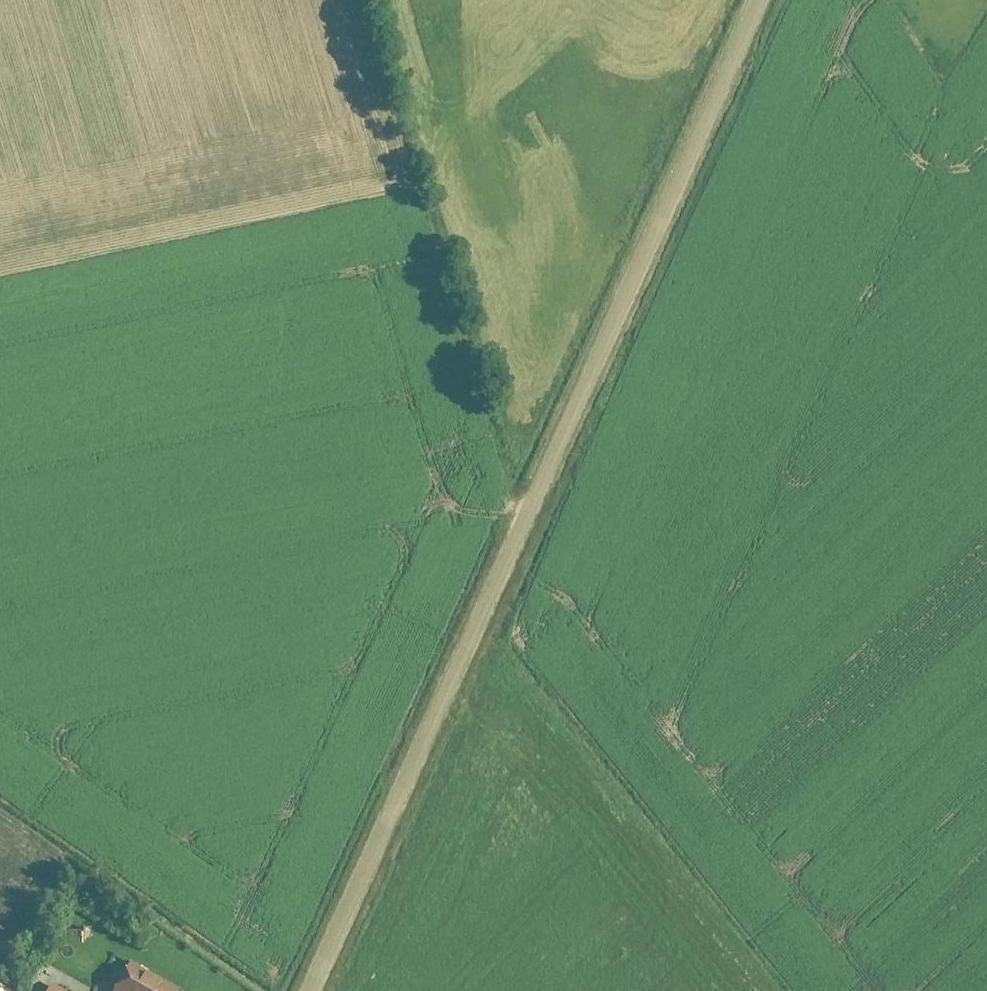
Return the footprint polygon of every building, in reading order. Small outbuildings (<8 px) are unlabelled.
[(116,990),(173,990),(130,966),(116,990)]
